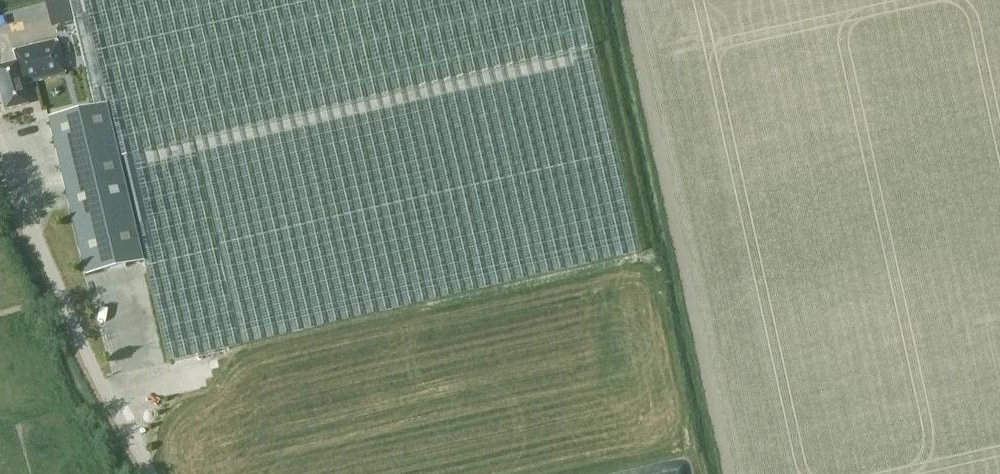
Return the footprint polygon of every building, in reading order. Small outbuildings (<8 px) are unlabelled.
[(73,24),(91,101),(55,109),(66,157),(94,275),(144,264),(168,363),(616,258),(641,252),(582,0),(68,0),(73,24)] [(56,39),(13,50),(16,61),(0,66),(0,92),(4,109),(27,103),(23,84),(65,74),(56,39)]
